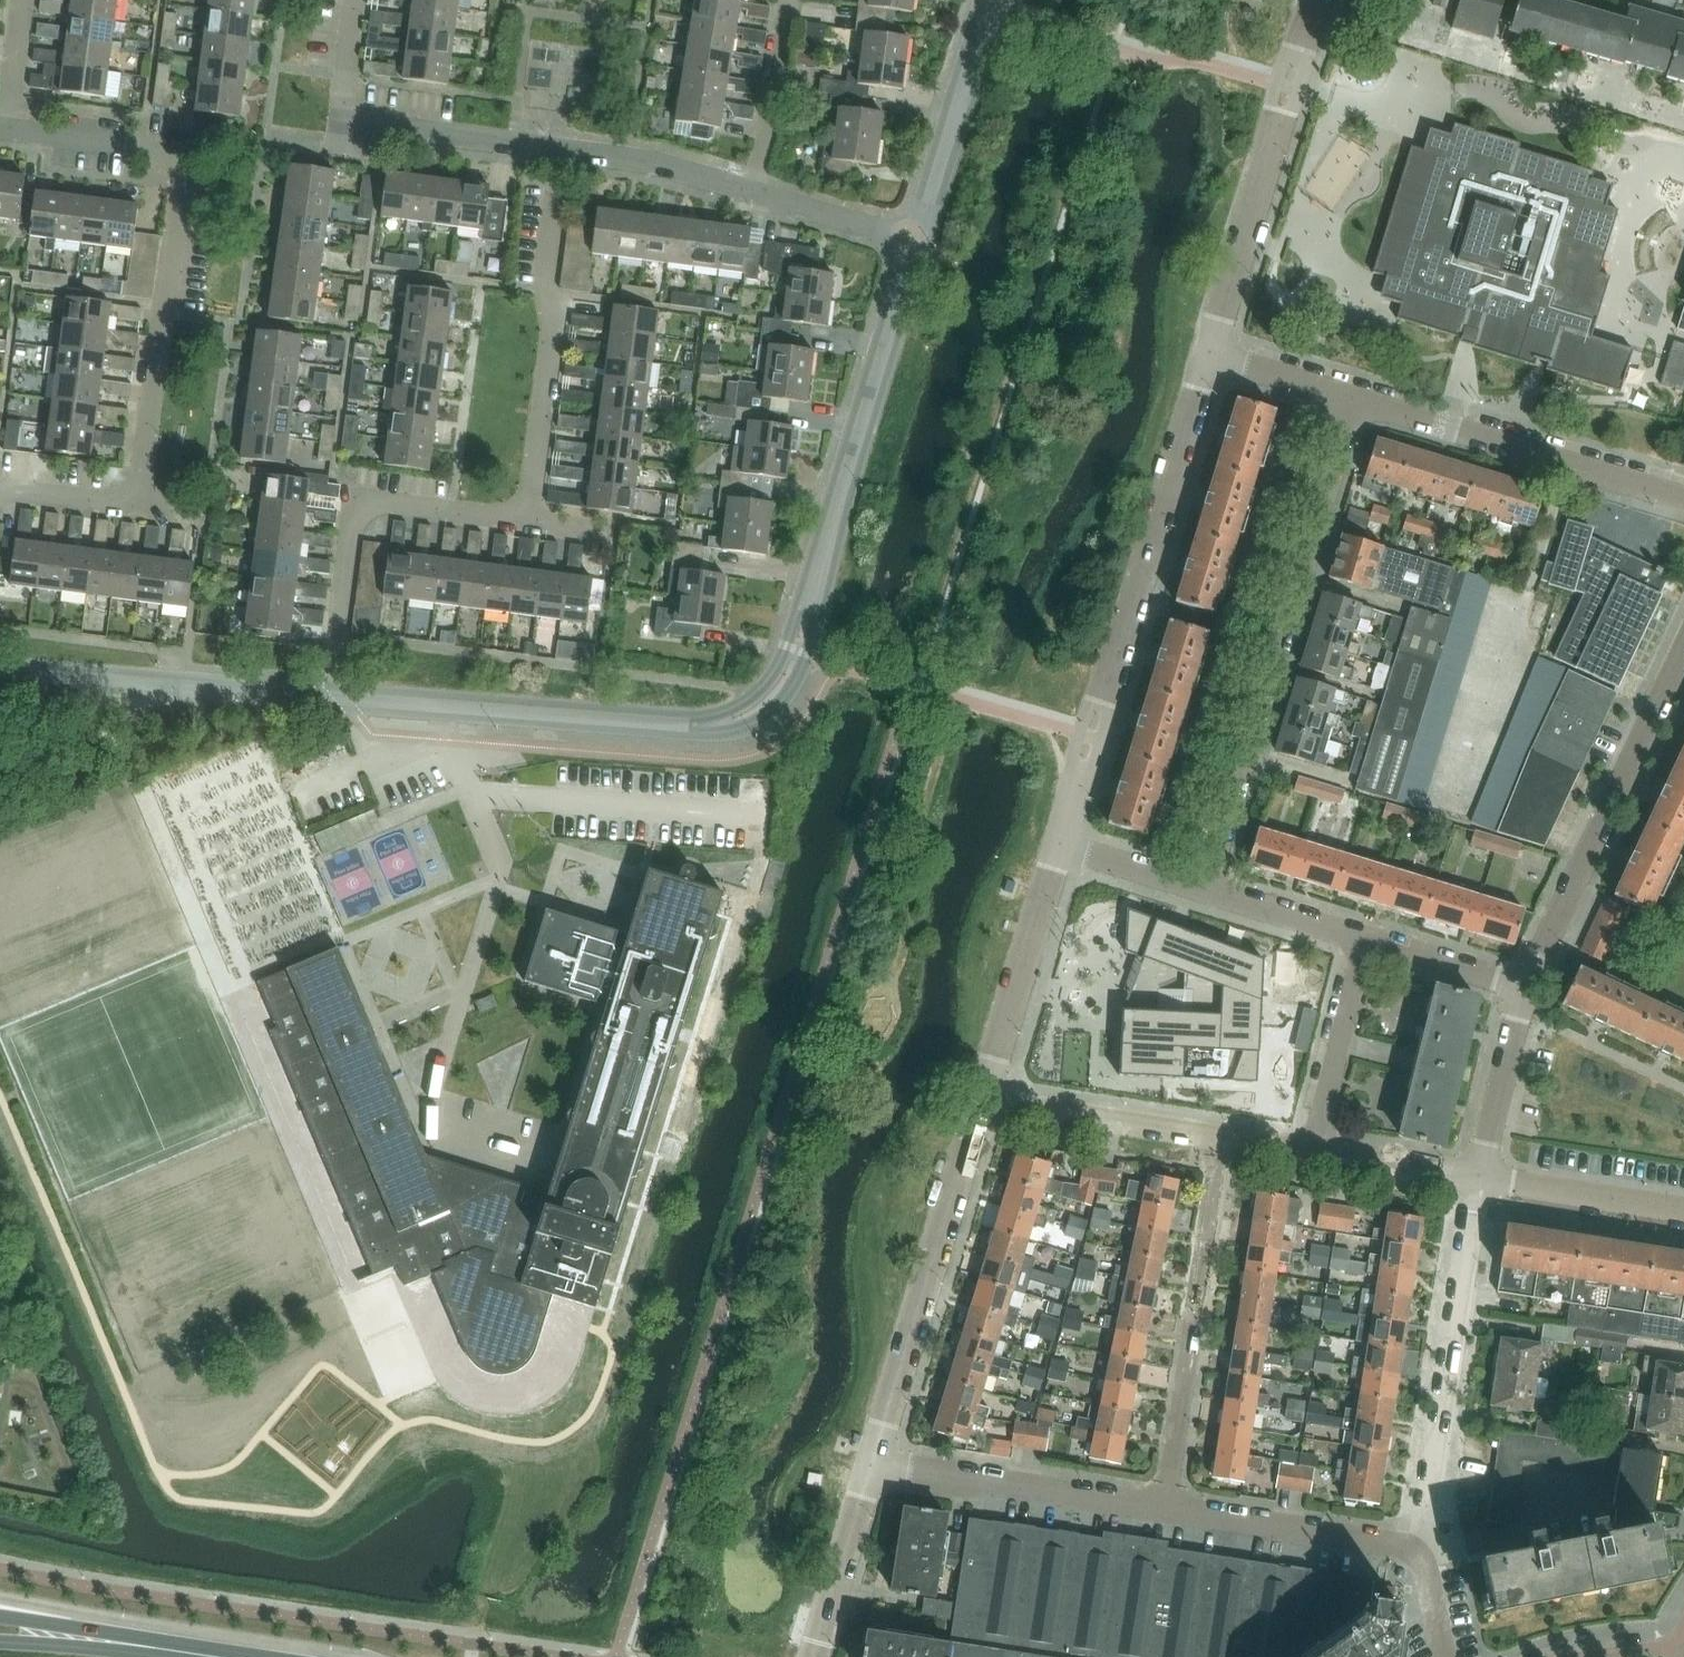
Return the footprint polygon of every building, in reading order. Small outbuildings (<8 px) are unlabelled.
[(39,11),(69,16),(114,21),(116,0),(71,0),(69,8),(62,7),(63,1),(54,0),(40,0),(39,11)] [(207,10),(252,16),(254,0),(209,0),(207,10)] [(412,3),(457,9),(458,0),(394,0),(394,1),(412,3)] [(741,3),(725,0),(694,0),(691,20),(736,27),(739,10),(746,11),(746,17),(768,20),(770,7),(741,3)] [(865,0),(858,0),(856,18),(885,22),(887,9),(912,13),(914,0),(868,0),(867,0),(865,0)] [(1449,0),(1435,0),(1434,5),(1447,9),(1449,0)] [(1460,1),(1454,28),(1494,41),(1501,21),(1514,26),(1512,34),(1624,65),(1625,62),(1666,74),(1665,77),(1683,83),(1683,22),(1629,6),(1624,21),(1553,0),(1457,0),(1460,1)] [(390,26),(409,29),(453,35),(457,9),(412,3),(410,22),(403,21),(403,15),(392,14),(390,26)] [(252,16),(207,10),(204,35),(249,41),(252,16)] [(177,15),(164,13),(162,30),(175,32),(177,15)] [(37,24),(36,37),(65,41),(111,46),(114,21),(69,16),(66,33),(59,32),(60,27),(37,24)] [(863,32),(860,59),(905,65),(908,38),(883,35),(885,22),(856,18),(854,31),(863,32)] [(736,27),(691,20),(687,45),(732,53),(735,37),(742,37),(741,42),(764,46),(766,33),(736,27)] [(803,23),(800,50),(822,52),(825,25),(803,23)] [(387,52),(406,54),(450,59),(453,35),(409,29),(407,47),(399,46),(400,41),(389,39),(387,52)] [(175,32),(162,30),(160,47),(173,49),(175,32)] [(249,41),(204,35),(201,61),(246,66),(249,41)] [(34,49),(33,63),(45,64),(63,66),(107,71),(111,46),(65,41),(63,59),(56,58),(56,52),(34,49)] [(732,53),(687,45),(683,70),(728,78),(731,60),(738,62),(737,67),(760,71),(762,58),(732,53)] [(799,53),(797,64),(808,66),(809,54),(799,53)] [(450,59),(406,54),(403,72),(396,71),(397,66),(385,64),(384,76),(403,78),(403,80),(446,85),(450,59)] [(860,59),(858,73),(848,71),(846,82),(820,79),(818,93),(830,94),(859,98),(859,97),(867,99),(868,87),(901,91),(905,65),(860,59)] [(246,66),(201,61),(197,86),(242,91),(246,66)] [(157,63),(155,80),(168,82),(170,65),(157,63)] [(104,97),(107,71),(63,66),(45,64),(43,76),(31,74),(31,76),(30,87),(29,86),(29,88),(104,97)] [(1590,84),(1595,70),(1582,66),(1577,80),(1590,84)] [(758,83),(728,78),(683,70),(679,95),(724,103),(727,86),(734,87),(733,92),(755,96),(758,83)] [(648,76),(646,89),(655,91),(657,78),(648,76)] [(152,106),(167,108),(169,109),(173,82),(168,82),(155,80),(152,106)] [(242,91),(197,86),(194,112),(195,112),(193,128),(219,132),(221,115),(239,118),(242,91)] [(859,98),(830,94),(828,107),(837,108),(834,134),(878,140),(881,115),(857,111),(859,98)] [(713,133),(714,128),(720,129),(723,110),(730,111),(729,117),(751,121),(754,108),(724,103),(679,95),(675,121),(691,124),(689,138),(707,141),(713,133)] [(1503,102),(1499,115),(1519,121),(1522,108),(1503,102)] [(1394,318),(1460,339),(1463,329),(1474,332),(1469,347),(1532,367),(1534,360),(1545,364),(1543,370),(1617,394),(1631,352),(1589,338),(1608,278),(1597,275),(1617,212),(1605,208),(1609,194),(1604,185),(1590,181),(1593,173),(1518,150),(1520,144),(1454,124),(1450,135),(1436,131),(1427,136),(1423,150),(1410,146),(1371,272),(1384,276),(1380,290),(1385,299),(1399,304),(1394,318)] [(878,140),(834,134),(832,149),(823,148),(820,172),(849,176),(850,163),(875,166),(878,140)] [(1314,153),(1303,187),(1327,195),(1338,162),(1314,153)] [(286,191),(330,197),(334,172),(290,165),(286,191)] [(386,172),(380,217),(406,220),(412,176),(386,172)] [(22,193),(24,176),(0,173),(0,218),(18,221),(22,193)] [(376,177),(363,175),(359,201),(373,203),(376,177)] [(412,176),(406,220),(423,223),(422,230),(432,231),(433,224),(431,224),(437,179),(412,176)] [(431,224),(433,224),(457,227),(462,182),(437,179),(431,224)] [(489,186),(462,182),(457,227),(482,231),(481,239),(501,242),(506,202),(487,200),(489,186)] [(35,191),(34,195),(30,225),(29,236),(46,239),(45,250),(55,252),(56,240),(55,240),(61,194),(35,191)] [(286,191),(282,216),(327,222),(330,197),(286,191)] [(30,225),(34,195),(22,193),(18,221),(18,223),(30,225)] [(55,240),(56,240),(80,243),(86,198),(61,194),(55,240)] [(86,198),(80,243),(106,247),(112,201),(86,198)] [(112,201),(106,247),(132,250),(133,246),(134,232),(138,205),(112,201)] [(373,203),(359,201),(357,218),(370,220),(373,203)] [(596,210),(594,228),(592,240),(591,253),(590,254),(617,258),(622,213),(596,210)] [(622,213),(617,258),(643,261),(648,217),(622,213)] [(282,216),(279,241),(323,247),(327,222),(282,216)] [(648,217),(643,261),(659,263),(658,267),(667,269),(668,264),(673,220),(648,217)] [(673,220),(668,264),(693,268),(698,223),(673,220)] [(698,223),(693,268),(718,271),(723,227),(698,223)] [(592,240),(594,228),(567,224),(566,237),(592,240)] [(750,230),(723,227),(718,271),(743,274),(742,278),(756,280),(762,242),(749,240),(750,230)] [(134,232),(133,246),(158,249),(160,236),(134,232)] [(355,235),(353,251),(366,253),(368,236),(355,235)] [(566,237),(564,249),(591,253),(592,240),(566,237)] [(279,241),(275,267),(320,273),(323,247),(279,241)] [(809,271),(812,249),(767,242),(763,270),(788,281),(786,295),(830,301),(834,280),(834,274),(809,271)] [(132,250),(131,259),(156,262),(158,249),(133,246),(132,250)] [(563,262),(589,266),(590,254),(591,253),(564,249),(563,262)] [(366,253),(353,251),(350,268),(364,270),(366,253)] [(383,266),(400,268),(401,256),(384,253),(383,266)] [(401,256),(400,268),(417,270),(418,258),(401,256)] [(156,262),(131,259),(129,272),(155,276),(156,262)] [(433,272),(451,275),(452,262),(435,260),(433,272)] [(452,262),(451,275),(468,277),(469,265),(452,262)] [(587,278),(589,266),(563,262),(561,275),(587,278)] [(320,273),(275,267),(272,292),(316,297),(320,273)] [(23,269),(21,282),(32,284),(32,280),(33,271),(23,269)] [(32,280),(32,284),(49,286),(51,273),(33,271),(32,280)] [(127,283),(153,286),(155,276),(129,272),(128,280),(127,283)] [(51,273),(49,286),(66,288),(67,280),(68,275),(51,273)] [(587,280),(587,278),(561,275),(559,287),(586,291),(587,280)] [(84,277),(84,280),(82,290),(100,293),(102,280),(84,277)] [(123,282),(121,295),(151,299),(153,286),(127,283),(123,282)] [(349,284),(346,301),(360,303),(362,286),(349,284)] [(619,298),(637,300),(638,287),(621,285),(619,298)] [(408,287),(404,313),(449,319),(453,293),(408,287)] [(655,290),(638,287),(637,300),(653,302),(655,290)] [(371,291),(368,308),(381,309),(383,293),(371,291)] [(316,297),(272,292),(268,317),(313,323),(316,297)] [(670,305),(687,307),(688,294),(672,292),(670,305)] [(706,297),(688,294),(687,307),(704,309),(706,297)] [(24,295),(21,311),(34,313),(36,297),(24,295)] [(775,308),(773,320),(763,318),(761,331),(790,335),(792,322),(826,327),(830,301),(786,295),(784,309),(775,308)] [(139,322),(141,308),(66,297),(62,324),(107,330),(110,312),(117,313),(116,319),(139,322)] [(357,321),(360,303),(346,301),(344,319),(357,321)] [(658,311),(613,305),(610,324),(603,323),(603,319),(594,317),(592,329),(609,332),(654,338),(658,311)] [(379,326),(381,309),(368,308),(366,325),(379,326)] [(449,319),(404,313),(401,338),(446,344),(449,319)] [(107,330),(62,324),(59,349),(104,355),(106,337),(114,338),(113,344),(136,347),(138,334),(107,330)] [(257,330),(253,356),(298,362),(301,336),(257,330)] [(790,335),(761,331),(756,370),(765,372),(810,377),(813,351),(788,348),(790,335)] [(590,342),(589,354),(606,356),(606,357),(651,363),(654,338),(609,332),(607,349),(599,348),(600,343),(590,342)] [(446,344),(401,338),(397,363),(442,369),(446,344)] [(346,342),(333,340),(330,358),(343,360),(346,342)] [(1660,384),(1683,391),(1683,344),(1673,341),(1660,383),(1660,384)] [(372,345),(363,344),(355,343),(353,358),(370,360),(372,345)] [(704,344),(702,361),(718,363),(720,346),(704,344)] [(56,374),(101,380),(103,363),(110,364),(109,370),(132,373),(134,359),(104,355),(59,349),(48,347),(45,372),(56,374)] [(298,362),(253,356),(250,381),(294,387),(298,362)] [(587,367),(585,379),(603,382),(648,388),(651,363),(606,357),(604,374),(596,373),(597,368),(587,367)] [(442,369),(397,363),(394,389),(439,394),(442,369)] [(352,366),(350,383),(363,384),(365,367),(352,366)] [(734,407),(737,407),(770,411),(771,399),(806,403),(810,377),(765,372),(763,384),(738,381),(734,407)] [(101,380),(56,374),(52,399),(97,406),(100,388),(107,389),(106,395),(129,398),(131,385),(101,380)] [(328,374),(326,392),(339,393),(341,376),(328,374)] [(294,387),(250,381),(247,407),(291,413),(294,387)] [(582,404),(600,407),(644,413),(648,388),(603,382),(600,399),(593,399),(594,393),(584,392),(582,404)] [(361,401),(363,384),(350,383),(348,400),(361,401)] [(439,394),(394,389),(391,413),(436,419),(439,394)] [(560,401),(582,404),(584,392),(562,389),(560,401)] [(336,411),(339,393),(326,392),(324,409),(336,411)] [(97,406),(52,399),(49,424),(94,431),(97,413),(103,414),(103,421),(126,424),(128,410),(97,406)] [(1274,411),(1237,400),(1228,427),(1227,427),(1224,438),(1225,438),(1216,466),(1254,478),(1274,411)] [(729,406),(728,419),(735,420),(737,407),(734,407),(729,406)] [(291,413),(247,407),(243,432),(288,438),(291,413)] [(581,418),(579,430),(596,432),(641,439),(644,413),(600,407),(597,425),(590,424),(590,419),(581,418)] [(770,411),(737,407),(735,420),(749,422),(745,447),(745,448),(789,453),(793,428),(768,424),(769,412),(770,411)] [(436,419),(391,413),(387,439),(432,445),(436,419)] [(346,415),(343,433),(356,435),(359,417),(346,415)] [(99,445),(123,448),(125,435),(94,431),(49,424),(46,451),(91,457),(93,438),(100,439),(99,445)] [(321,425),(319,442),(332,444),(334,426),(321,425)] [(288,438),(243,432),(240,458),(267,462),(284,464),(284,463),(288,438)] [(577,443),(575,455),(593,458),(638,464),(641,439),(596,432),(594,450),(586,449),(587,444),(577,443)] [(354,452),(356,435),(343,433),(341,450),(354,452)] [(1378,493),(1382,481),(1389,484),(1401,446),(1377,438),(1365,476),(1362,488),(1378,493)] [(432,445),(387,439),(384,465),(429,471),(432,445)] [(330,461),(332,444),(319,442),(317,459),(330,461)] [(730,472),(723,471),(721,484),(749,487),(751,475),(785,479),(789,453),(745,448),(745,447),(734,446),(730,472)] [(1401,446),(1389,484),(1460,505),(1472,467),(1401,446)] [(574,468),(572,480),(590,482),(634,489),(638,464),(593,458),(591,475),(583,474),(583,469),(574,468)] [(284,464),(267,462),(265,476),(293,479),(295,465),(284,463),(284,464)] [(1254,478),(1216,466),(1208,494),(1206,494),(1203,504),(1205,505),(1196,533),(1233,544),(1254,478)] [(1472,467),(1460,505),(1532,527),(1543,489),(1472,467)] [(338,500),(339,486),(328,485),(329,476),(300,472),(299,480),(293,479),(265,476),(264,475),(260,501),(305,507),(308,489),(315,490),(315,496),(338,500)] [(570,493),(569,506),(586,508),(586,509),(631,515),(634,489),(590,482),(588,500),(580,499),(580,494),(570,493)] [(749,487),(721,484),(720,497),(729,498),(725,522),(769,529),(772,504),(747,500),(749,487)] [(667,493),(664,520),(674,521),(677,494),(674,494),(667,493)] [(305,507),(260,501),(257,527),(302,532),(304,514),(312,516),(311,521),(334,525),(336,511),(305,507)] [(1368,519),(1377,522),(1382,506),(1373,504),(1369,518),(1368,519)] [(1392,509),(1382,506),(1377,522),(1387,525),(1392,509)] [(33,511),(20,509),(16,541),(15,540),(9,585),(36,588),(41,543),(23,541),(24,534),(30,535),(33,511)] [(59,514),(45,512),(41,543),(36,588),(61,591),(67,547),(49,545),(50,537),(55,538),(59,514)] [(1363,535),(1368,519),(1369,518),(1349,512),(1343,529),(1363,535)] [(1414,533),(1419,518),(1407,514),(1402,530),(1414,533)] [(83,517),(71,516),(67,547),(61,591),(86,595),(92,550),(74,548),(75,541),(80,541),(83,517)] [(1420,535),(1426,537),(1431,521),(1419,518),(1414,533),(1420,535)] [(109,521),(96,519),(92,550),(86,595),(111,598),(117,553),(99,551),(100,544),(106,545),(109,521)] [(406,523),(393,521),(389,545),(388,558),(386,571),(384,584),(383,596),(409,600),(414,556),(396,554),(397,546),(402,547),(406,523)] [(1434,557),(1438,540),(1443,525),(1431,521),(1426,537),(1423,547),(1421,553),(1434,557)] [(708,548),(765,556),(769,529),(725,522),(723,538),(709,537),(708,548)] [(1591,528),(1568,522),(1555,566),(1546,563),(1541,580),(1550,582),(1549,584),(1585,594),(1555,657),(1617,686),(1619,682),(1618,682),(1625,669),(1627,665),(1633,652),(1635,648),(1635,647),(1641,635),(1643,631),(1643,630),(1649,617),(1650,617),(1652,613),(1651,613),(1657,599),(1658,600),(1660,596),(1659,595),(1668,577),(1661,574),(1662,573),(1656,570),(1655,571),(1627,558),(1625,562),(1615,557),(1617,555),(1608,550),(1606,553),(1587,544),(1591,528)] [(135,525),(121,523),(117,553),(111,598),(137,601),(143,557),(125,554),(125,547),(131,548),(135,525)] [(418,525),(414,556),(409,600),(434,603),(440,560),(421,557),(422,549),(427,550),(430,526),(418,525)] [(160,528),(147,526),(143,557),(137,601),(162,605),(168,560),(150,558),(151,551),(157,551),(160,528)] [(333,536),(302,532),(257,527),(254,552),(299,557),(301,539),(309,540),(308,546),(331,549),(333,536)] [(444,528),(440,560),(434,603),(459,607),(465,563),(446,560),(447,552),(453,553),(456,530),(444,528)] [(182,554),(185,531),(172,529),(168,560),(162,605),(188,608),(194,564),(175,561),(176,554),(182,554)] [(469,531),(465,563),(459,607),(484,610),(490,566),(471,564),(472,556),(478,556),(481,533),(469,531)] [(1233,544),(1196,533),(1188,560),(1186,560),(1183,571),(1184,571),(1176,600),(1213,611),(1233,544)] [(1331,570),(1329,577),(1439,610),(1452,568),(1342,534),(1340,541),(1346,547),(1339,568),(1331,570)] [(1481,553),(1486,538),(1474,534),(1469,550),(1481,553)] [(494,535),(490,566),(484,610),(510,613),(515,569),(497,567),(498,559),(504,559),(507,536),(494,535)] [(1420,535),(1417,545),(1423,547),(1426,537),(1420,535)] [(516,569),(515,569),(510,613),(535,616),(541,573),(522,570),(523,562),(528,563),(531,539),(520,538),(516,569)] [(1486,538),(1481,553),(1493,557),(1498,541),(1486,538)] [(545,541),(541,573),(535,616),(560,620),(566,576),(547,573),(548,565),(553,566),(556,543),(545,541)] [(1498,541),(1493,557),(1506,561),(1510,545),(1498,541)] [(389,545),(362,542),(360,555),(388,558),(389,545)] [(675,543),(673,555),(702,559),(704,547),(675,543)] [(580,569),(583,546),(570,545),(566,576),(560,620),(586,623),(592,579),(574,577),(575,569),(580,569)] [(211,549),(209,561),(219,563),(221,550),(211,549)] [(299,557),(254,552),(251,577),(296,583),(298,565),(306,566),(305,572),(328,575),(330,561),(299,557)] [(388,558),(360,555),(359,568),(386,571),(388,558)] [(702,559),(673,555),(671,570),(668,594),(677,595),(721,601),(724,576),(700,572),(702,559)] [(7,572),(9,558),(0,557),(0,571),(7,572)] [(386,571),(359,568),(357,580),(384,584),(386,571)] [(1439,610),(1438,615),(1452,619),(1455,609),(1458,597),(1462,584),(1466,572),(1452,568),(1439,610)] [(1492,579),(1466,571),(1466,572),(1462,584),(1488,592),(1492,579)] [(296,583),(251,577),(248,602),(292,608),(295,591),(302,592),(301,598),(325,601),(327,587),(295,583),(296,583)] [(384,584),(357,580),(355,593),(383,597),(383,596),(384,584)] [(1484,605),(1488,592),(1462,584),(1458,597),(1484,605)] [(383,597),(355,593),(354,606),(381,610),(383,597)] [(1324,594),(1321,604),(1316,618),(1352,629),(1356,616),(1368,619),(1371,609),(1324,594)] [(717,627),(721,601),(677,595),(675,610),(657,607),(654,631),(692,636),(693,624),(717,627)] [(1480,617),(1484,605),(1458,597),(1455,609),(1480,617)] [(292,608),(248,602),(244,628),(289,634),(291,615),(299,616),(298,622),(322,625),(323,612),(292,608)] [(354,606),(352,619),(379,622),(381,610),(354,606)] [(1438,664),(1440,656),(1444,645),(1447,633),(1451,621),(1452,619),(1438,615),(1410,606),(1396,652),(1438,664)] [(1455,609),(1452,619),(1451,621),(1477,629),(1480,617),(1455,609)] [(1394,643),(1398,631),(1401,619),(1391,615),(1387,627),(1388,628),(1384,640),(1394,643)] [(1316,618),(1316,619),(1309,642),(1344,653),(1356,657),(1360,646),(1348,642),(1352,629),(1316,618)] [(350,632),(377,635),(379,622),(352,619),(350,632)] [(1473,640),(1477,629),(1451,621),(1447,633),(1473,640)] [(1207,634),(1169,622),(1160,650),(1159,650),(1156,661),(1157,661),(1149,689),(1187,700),(1207,634)] [(1469,653),(1473,640),(1447,633),(1444,645),(1469,653)] [(1309,642),(1304,658),(1302,666),(1349,680),(1353,670),(1340,666),(1344,653),(1309,642)] [(1466,664),(1469,653),(1444,645),(1440,656),(1466,664)] [(1386,651),(1382,664),(1391,667),(1395,654),(1386,651)] [(1424,710),(1427,701),(1430,690),(1433,679),(1437,667),(1438,664),(1396,652),(1395,654),(1391,667),(1385,689),(1382,697),(1424,710)] [(1462,675),(1466,664),(1440,656),(1438,664),(1437,667),(1462,675)] [(1538,657),(1534,668),(1558,678),(1563,667),(1538,657)] [(1391,667),(1382,664),(1377,663),(1369,688),(1385,689),(1391,667)] [(1459,686),(1462,675),(1437,667),(1433,679),(1459,686)] [(1534,668),(1529,680),(1553,690),(1558,678),(1534,668)] [(1496,831),(1543,845),(1615,692),(1567,669),(1532,742),(1532,743),(1529,749),(1527,754),(1523,765),(1518,776),(1514,787),(1510,798),(1505,809),(1501,819),(1496,830),(1496,831)] [(1346,693),(1298,679),(1290,704),(1326,714),(1331,700),(1343,704),(1346,693)] [(1455,698),(1459,686),(1433,679),(1430,690),(1455,698)] [(1529,680),(1525,690),(1549,700),(1553,690),(1529,680)] [(1187,700),(1149,689),(1140,717),(1139,716),(1136,728),(1137,728),(1129,756),(1166,767),(1187,700)] [(1452,709),(1455,698),(1430,690),(1427,701),(1452,709)] [(1525,690),(1520,701),(1545,711),(1549,700),(1525,690)] [(1415,740),(1417,734),(1420,723),(1423,712),(1424,710),(1382,697),(1379,708),(1373,728),(1415,740)] [(1366,700),(1359,724),(1373,728),(1379,708),(1374,702),(1366,700)] [(1449,720),(1452,709),(1427,701),(1424,710),(1423,712),(1449,720)] [(1520,701),(1516,712),(1540,722),(1545,711),(1520,701)] [(1326,714),(1290,704),(1284,725),(1282,724),(1281,726),(1319,738),(1320,738),(1327,740),(1332,727),(1335,728),(1338,718),(1326,714)] [(1420,723),(1445,731),(1449,720),(1423,712),(1420,723)] [(1516,712),(1512,723),(1536,733),(1540,722),(1516,712)] [(1351,736),(1360,738),(1369,741),(1373,728),(1359,724),(1355,723),(1351,736)] [(1442,742),(1445,731),(1420,723),(1417,734),(1442,742)] [(1512,723),(1507,733),(1532,743),(1532,742),(1536,733),(1512,723)] [(1281,727),(1283,727),(1276,751),(1324,766),(1327,755),(1323,754),(1327,740),(1320,738),(1319,738),(1281,726),(1281,727)] [(1396,801),(1400,790),(1403,779),(1406,767),(1410,756),(1413,745),(1415,740),(1373,728),(1369,741),(1358,775),(1354,789),(1396,801)] [(1507,733),(1503,744),(1527,754),(1529,749),(1532,743),(1507,733)] [(1439,752),(1442,742),(1417,734),(1415,740),(1413,745),(1439,752)] [(1369,741),(1360,738),(1349,772),(1358,775),(1369,741)] [(1503,744),(1499,755),(1523,765),(1527,754),(1503,744)] [(1435,764),(1439,752),(1413,745),(1410,756),(1435,764)] [(1499,755),(1494,766),(1518,776),(1523,765),(1499,755)] [(1166,767),(1129,756),(1120,783),(1119,782),(1116,793),(1117,793),(1108,822),(1146,834),(1166,767)] [(1432,775),(1435,764),(1410,756),(1406,767),(1432,775)] [(1677,761),(1665,786),(1664,786),(1658,797),(1659,798),(1645,828),(1680,844),(1683,837),(1683,764),(1677,761)] [(1494,766),(1490,777),(1514,787),(1518,776),(1494,766)] [(1428,787),(1432,775),(1406,767),(1403,779),(1428,787)] [(1306,793),(1310,780),(1298,777),(1294,789),(1306,793)] [(1490,777),(1485,788),(1510,798),(1514,787),(1490,777)] [(1425,798),(1428,787),(1403,779),(1400,790),(1425,798)] [(1310,780),(1306,793),(1317,797),(1321,784),(1310,780)] [(1321,784),(1317,797),(1329,800),(1333,787),(1321,784)] [(1333,787),(1329,800),(1340,804),(1344,791),(1333,787)] [(1485,788),(1481,799),(1505,809),(1510,798),(1485,788)] [(1396,801),(1421,809),(1425,798),(1400,790),(1396,801)] [(1481,799),(1477,809),(1501,819),(1505,809),(1481,799)] [(1394,820),(1398,807),(1386,804),(1382,817),(1394,820)] [(1398,807),(1394,820),(1405,824),(1409,811),(1398,807)] [(1477,809),(1472,821),(1496,830),(1501,819),(1477,809)] [(383,831),(378,818),(374,810),(316,835),(325,856),(383,831)] [(1409,811),(1405,824),(1417,827),(1421,815),(1409,811)] [(1421,815),(1417,827),(1429,831),(1433,818),(1421,815)] [(1680,844),(1645,828),(1634,852),(1633,852),(1627,864),(1628,864),(1614,894),(1615,895),(1649,911),(1680,844)] [(1258,829),(1248,863),(1292,876),(1303,842),(1258,829)] [(1482,847),(1486,834),(1474,831),(1470,844),(1482,847)] [(1486,834),(1482,847),(1494,851),(1498,838),(1486,834)] [(1498,838),(1494,851),(1505,854),(1509,841),(1498,838)] [(1505,854),(1517,858),(1521,845),(1509,841),(1505,854)] [(1303,842),(1292,876),(1336,890),(1347,856),(1303,842)] [(1391,869),(1351,857),(1347,856),(1336,890),(1381,903),(1391,869)] [(338,948),(257,982),(277,1028),(270,1031),(372,1274),(358,1280),(358,1282),(395,1266),(404,1286),(433,1274),(437,1284),(466,1352),(468,1355),(469,1358),(472,1361),(474,1364),(477,1366),(480,1369),(483,1370),(486,1372),(490,1373),(493,1374),(496,1375),(500,1375),(503,1374),(507,1374),(510,1373),(514,1372),(517,1370),(520,1369),(523,1366),(526,1364),(528,1361),(530,1358),(532,1355),(534,1352),(535,1349),(552,1295),(595,1308),(637,1172),(638,1171),(640,1171),(641,1171),(642,1170),(643,1169),(643,1168),(644,1167),(644,1166),(644,1164),(644,1163),(644,1162),(643,1161),(643,1160),(642,1159),(641,1158),(668,1069),(669,1069),(670,1068),(671,1068),(672,1068),(673,1067),(674,1066),(675,1065),(676,1064),(676,1063),(676,1061),(676,1060),(676,1059),(675,1058),(674,1057),(673,1056),(673,1055),(683,1022),(690,1000),(708,940),(709,940),(710,940),(711,939),(712,939),(713,938),(714,937),(715,936),(715,935),(716,934),(716,932),(716,931),(715,930),(715,929),(714,928),(713,927),(712,926),(716,913),(723,893),(692,884),(695,876),(695,875),(695,874),(695,873),(695,872),(694,871),(694,870),(693,869),(692,868),(691,867),(690,867),(689,866),(688,866),(687,866),(686,866),(685,866),(685,867),(684,867),(683,867),(683,868),(682,868),(682,869),(681,869),(681,870),(680,871),(680,872),(678,878),(678,879),(648,870),(637,903),(636,903),(635,903),(634,903),(633,904),(632,905),(631,906),(630,907),(629,908),(629,909),(629,910),(629,912),(629,913),(630,914),(631,915),(631,916),(632,917),(633,917),(623,949),(613,946),(617,932),(546,910),(524,981),(595,1003),(597,997),(608,1001),(598,1033),(596,1033),(595,1034),(594,1034),(593,1035),(593,1036),(592,1037),(592,1039),(592,1040),(592,1041),(592,1042),(592,1044),(593,1045),(594,1045),(574,1110),(573,1111),(572,1111),(571,1112),(570,1113),(569,1114),(568,1115),(568,1116),(568,1117),(568,1119),(568,1120),(569,1121),(570,1122),(548,1193),(489,1175),(442,1195),(425,1155),(338,948)] [(1435,883),(1391,869),(1381,903),(1425,917),(1435,883)] [(1480,897),(1435,883),(1425,917),(1469,930),(1480,897)] [(1524,910),(1480,897),(1469,930),(1514,944),(1524,910)] [(1612,901),(1605,898),(1600,909),(1624,920),(1629,910),(1612,901)] [(1122,1009),(1118,1075),(1163,1078),(1257,1083),(1263,960),(1185,931),(1127,909),(1125,951),(1184,974),(1182,1012),(1122,1009)] [(1619,930),(1624,920),(1600,909),(1596,919),(1619,930)] [(1591,929),(1615,940),(1619,930),(1596,919),(1591,929)] [(1591,929),(1586,939),(1610,951),(1615,940),(1591,929)] [(1610,951),(1586,939),(1581,950),(1588,953),(1605,961),(1610,951)] [(1604,1024),(1605,1023),(1632,1036),(1648,1000),(1581,968),(1580,967),(1563,1003),(1595,1018),(1594,1019),(1604,1024)] [(1467,1039),(1468,1035),(1469,1027),(1476,996),(1437,987),(1419,1061),(1458,1071),(1465,1040),(1467,1039)] [(475,1002),(480,1012),(496,1006),(492,995),(475,1002)] [(1683,1060),(1683,1017),(1648,1000),(1632,1036),(1661,1049),(1661,1051),(1670,1055),(1672,1054),(1683,1060)] [(1301,1021),(1297,1037),(1308,1040),(1313,1024),(1301,1021)] [(1448,1113),(1449,1110),(1451,1102),(1451,1101),(1458,1071),(1419,1061),(1402,1135),(1440,1144),(1447,1114),(1448,1113)] [(1009,1180),(1042,1190),(1054,1194),(1057,1183),(1051,1181),(1056,1167),(1017,1154),(1009,1180)] [(1099,1168),(1083,1165),(1080,1184),(1080,1187),(1095,1190),(1099,1168)] [(1102,1168),(1099,1190),(1112,1193),(1116,1170),(1102,1168)] [(1142,1202),(1142,1201),(1172,1207),(1175,1192),(1177,1192),(1179,1185),(1176,1184),(1177,1182),(1148,1175),(1146,1184),(1128,1180),(1124,1198),(1142,1202)] [(1042,1190),(1009,1180),(1002,1204),(1047,1218),(1047,1219),(1054,1221),(1057,1211),(1038,1205),(1042,1190)] [(1078,1200),(1080,1187),(1080,1184),(1063,1182),(1059,1193),(1059,1195),(1078,1200)] [(1095,1190),(1080,1187),(1078,1200),(1091,1206),(1095,1190)] [(1301,1200),(1286,1198),(1257,1193),(1256,1196),(1254,1196),(1253,1203),(1255,1204),(1252,1220),(1282,1224),(1282,1225),(1296,1227),(1301,1200)] [(1172,1207),(1142,1201),(1142,1202),(1137,1226),(1166,1233),(1172,1207)] [(1335,1205),(1322,1203),(1321,1203),(1318,1227),(1331,1229),(1335,1205)] [(1047,1218),(1002,1204),(994,1229),(1027,1239),(1032,1224),(1044,1228),(1047,1219),(1047,1218)] [(1354,1208),(1352,1208),(1339,1206),(1336,1230),(1350,1232),(1354,1208)] [(1111,1211),(1096,1208),(1094,1217),(1109,1220),(1111,1211)] [(1372,1238),(1383,1240),(1418,1245),(1422,1219),(1388,1214),(1385,1230),(1373,1228),(1372,1238)] [(1071,1216),(1069,1225),(1084,1230),(1087,1220),(1071,1216)] [(1109,1220),(1094,1217),(1092,1226),(1108,1230),(1109,1220)] [(1282,1224),(1252,1220),(1248,1245),(1291,1252),(1292,1242),(1279,1240),(1282,1225),(1282,1224)] [(1501,1268),(1498,1292),(1568,1303),(1580,1234),(1560,1231),(1559,1234),(1526,1229),(1527,1226),(1509,1223),(1509,1226),(1506,1226),(1499,1268),(1501,1268)] [(1084,1230),(1069,1225),(1066,1234),(1082,1239),(1084,1230)] [(1166,1233),(1137,1226),(1132,1252),(1161,1258),(1166,1233)] [(1027,1239),(994,1229),(987,1254),(1032,1268),(1035,1258),(1023,1254),(1027,1239)] [(1568,1303),(1565,1326),(1577,1327),(1638,1337),(1653,1246),(1633,1243),(1633,1246),(1599,1240),(1600,1238),(1580,1234),(1568,1303)] [(1383,1240),(1381,1255),(1370,1253),(1368,1264),(1414,1271),(1418,1245),(1383,1240)] [(1289,1263),(1291,1252),(1248,1245),(1244,1271),(1274,1275),(1276,1262),(1289,1263)] [(1311,1246),(1310,1255),(1327,1257),(1328,1248),(1311,1246)] [(1638,1337),(1683,1344),(1683,1254),(1672,1252),(1673,1249),(1653,1246),(1638,1337)] [(1349,1261),(1350,1252),(1333,1249),(1331,1258),(1349,1261)] [(1115,1264),(1113,1275),(1156,1284),(1161,1258),(1132,1252),(1129,1267),(1115,1264)] [(1032,1268),(987,1254),(979,1279),(1012,1290),(1024,1293),(1028,1279),(1067,1291),(1071,1280),(1055,1275),(1054,1276),(1032,1268)] [(1327,1257),(1310,1255),(1308,1265),(1325,1268),(1327,1257)] [(1096,1271),(1097,1261),(1079,1257),(1077,1267),(1096,1271)] [(1330,1269),(1366,1274),(1378,1277),(1376,1291),(1410,1296),(1414,1271),(1368,1264),(1349,1261),(1331,1258),(1330,1269)] [(1057,1266),(1055,1275),(1071,1280),(1073,1271),(1057,1266)] [(1077,1267),(1075,1278),(1074,1280),(1071,1292),(1082,1294),(1085,1280),(1093,1282),(1096,1271),(1077,1267)] [(1274,1275),(1244,1271),(1240,1296),(1270,1301),(1274,1275)] [(1121,1304),(1151,1310),(1156,1284),(1113,1275),(1113,1276),(1112,1276),(1107,1301),(1121,1305),(1121,1304)] [(979,1279),(971,1304),(1016,1318),(1024,1293),(1012,1290),(979,1279)] [(1337,1293),(1339,1286),(1329,1284),(1327,1292),(1337,1293)] [(1359,1306),(1361,1306),(1360,1315),(1406,1322),(1410,1296),(1376,1291),(1362,1288),(1359,1306)] [(1270,1301),(1240,1296),(1236,1322),(1266,1326),(1270,1301)] [(1303,1298),(1302,1306),(1319,1308),(1320,1300),(1303,1298)] [(1342,1304),(1325,1301),(1324,1309),(1341,1312),(1342,1304)] [(1062,1305),(1051,1302),(1048,1312),(1059,1316),(1062,1305)] [(1016,1318),(971,1304),(963,1329),(996,1339),(1001,1325),(1013,1328),(1016,1318)] [(1116,1329),(1145,1335),(1151,1310),(1121,1304),(1121,1305),(1118,1318),(1105,1315),(1103,1327),(1116,1330),(1116,1329)] [(1319,1308),(1302,1306),(1300,1317),(1317,1320),(1319,1308)] [(1081,1312),(1065,1309),(1063,1317),(1079,1321),(1081,1312)] [(1341,1312),(1324,1309),(1322,1320),(1339,1323),(1341,1312)] [(1406,1322),(1360,1315),(1358,1326),(1356,1341),(1368,1343),(1402,1348),(1406,1322)] [(1042,1316),(1039,1325),(1055,1330),(1057,1321),(1042,1316)] [(1079,1321),(1063,1317),(1061,1329),(1077,1332),(1079,1321)] [(1266,1326),(1236,1322),(1233,1347),(1262,1352),(1266,1326)] [(1576,1331),(1577,1327),(1565,1326),(1565,1327),(1542,1323),(1540,1340),(1553,1342),(1575,1345),(1575,1343),(1574,1343),(1576,1331)] [(1055,1330),(1039,1325),(1036,1334),(1052,1339),(1055,1330)] [(996,1339),(963,1329),(956,1354),(1009,1371),(1012,1361),(992,1354),(996,1339)] [(1111,1354),(1140,1360),(1145,1335),(1116,1329),(1116,1330),(1111,1354)] [(1599,1346),(1601,1334),(1576,1331),(1574,1343),(1575,1343),(1599,1346)] [(1627,1338),(1601,1334),(1599,1346),(1625,1350),(1627,1338)] [(1551,1359),(1553,1342),(1540,1340),(1539,1344),(1501,1339),(1495,1372),(1535,1378),(1539,1357),(1551,1359)] [(1354,1356),(1352,1367),(1398,1374),(1402,1348),(1368,1343),(1365,1358),(1354,1356)] [(1262,1352),(1233,1347),(1228,1374),(1258,1378),(1260,1363),(1286,1367),(1287,1356),(1262,1352)] [(1295,1349),(1294,1357),(1311,1360),(1312,1352),(1295,1349)] [(1334,1355),(1317,1353),(1316,1361),(1333,1364),(1334,1355)] [(1006,1381),(1009,1371),(956,1354),(948,1379),(981,1389),(986,1374),(1006,1381)] [(1105,1380),(1135,1386),(1140,1360),(1111,1354),(1105,1380)] [(1651,1395),(1651,1396),(1683,1401),(1683,1366),(1657,1362),(1658,1358),(1645,1356),(1642,1373),(1654,1375),(1651,1395)] [(1311,1360),(1294,1357),(1292,1369),(1309,1372),(1311,1360)] [(1067,1362),(1051,1359),(1049,1368),(1065,1372),(1067,1362)] [(1333,1364),(1316,1361),(1314,1372),(1331,1375),(1333,1364)] [(1027,1366),(1025,1375),(1040,1380),(1043,1371),(1027,1366)] [(1398,1374),(1352,1367),(1350,1378),(1362,1380),(1360,1394),(1394,1400),(1398,1374)] [(1065,1372),(1049,1368),(1047,1379),(1063,1382),(1065,1372)] [(1492,1394),(1490,1406),(1529,1412),(1529,1415),(1542,1417),(1547,1380),(1535,1378),(1495,1372),(1492,1394)] [(1228,1374),(1224,1400),(1254,1404),(1254,1403),(1268,1406),(1269,1395),(1255,1393),(1258,1378),(1228,1374)] [(1040,1380),(1025,1375),(1022,1384),(1037,1389),(1040,1380)] [(948,1379),(940,1406),(985,1419),(988,1410),(976,1406),(981,1389),(948,1379)] [(1103,1394),(1100,1407),(1129,1413),(1135,1386),(1105,1380),(1103,1394)] [(1394,1400),(1360,1394),(1357,1410),(1345,1408),(1344,1418),(1390,1426),(1394,1400)] [(1651,1396),(1648,1416),(1636,1414),(1633,1431),(1646,1433),(1647,1429),(1683,1435),(1683,1401),(1651,1396)] [(1287,1398),(1285,1409),(1303,1412),(1305,1401),(1287,1398)] [(1254,1404),(1224,1400),(1220,1426),(1250,1430),(1254,1404)] [(1015,1410),(1031,1415),(1033,1406),(1017,1401),(1015,1410)] [(1327,1404),(1309,1401),(1307,1413),(1325,1415),(1327,1404)] [(985,1419),(940,1406),(932,1431),(965,1441),(970,1425),(982,1429),(985,1419)] [(1124,1438),(1129,1413),(1100,1407),(1097,1421),(1077,1417),(1074,1428),(1094,1432),(1124,1438)] [(1054,1413),(1038,1409),(1036,1419),(1052,1422),(1054,1413)] [(1303,1412),(1285,1409),(1283,1419),(1301,1422),(1303,1412)] [(1325,1415),(1307,1413),(1305,1423),(1323,1426),(1325,1415)] [(1390,1426),(1344,1418),(1342,1430),(1353,1432),(1351,1446),(1386,1451),(1390,1426)] [(1015,1421),(1012,1445),(1025,1448),(1029,1423),(1015,1421)] [(1587,1429),(1585,1429),(1562,1425),(1537,1421),(1534,1433),(1585,1441),(1587,1429)] [(1048,1426),(1036,1424),(1034,1424),(1030,1448),(1044,1450),(1048,1426)] [(1250,1430),(1220,1426),(1217,1450),(1246,1455),(1250,1430)] [(1092,1444),(1089,1458),(1119,1464),(1119,1461),(1122,1462),(1124,1451),(1122,1450),(1124,1438),(1094,1432),(1074,1428),(1071,1427),(1069,1439),(1092,1444)] [(1587,1429),(1585,1441),(1625,1448),(1626,1435),(1587,1429)] [(1495,1461),(1522,1465),(1522,1461),(1526,1434),(1500,1430),(1495,1461)] [(1538,1436),(1526,1434),(1522,1461),(1534,1463),(1538,1436)] [(1538,1436),(1534,1463),(1546,1465),(1550,1438),(1538,1436)] [(1562,1440),(1550,1438),(1546,1465),(1558,1466),(1562,1440)] [(989,1454),(1008,1457),(1011,1443),(991,1439),(989,1454)] [(1574,1442),(1562,1440),(1558,1466),(1570,1468),(1574,1442)] [(1586,1444),(1574,1442),(1570,1468),(1582,1470),(1586,1444)] [(1586,1444),(1582,1470),(1594,1472),(1598,1445),(1586,1444)] [(1610,1447),(1598,1445),(1594,1472),(1606,1474),(1610,1447)] [(1386,1451),(1351,1446),(1349,1461),(1338,1459),(1336,1470),(1382,1477),(1386,1451)] [(1610,1447),(1606,1474),(1618,1476),(1622,1449),(1610,1447)] [(1277,1461),(1294,1464),(1296,1452),(1279,1449),(1277,1461)] [(1489,1558),(1480,1560),(1491,1613),(1501,1611),(1501,1610),(1656,1579),(1656,1580),(1666,1578),(1656,1531),(1677,1527),(1679,1515),(1653,1511),(1655,1500),(1654,1500),(1661,1457),(1662,1457),(1662,1455),(1622,1449),(1618,1476),(1613,1507),(1618,1508),(1615,1522),(1605,1524),(1604,1520),(1591,1522),(1595,1539),(1544,1549),(1541,1532),(1529,1535),(1532,1552),(1489,1560),(1489,1558)] [(1246,1455),(1217,1450),(1215,1463),(1212,1463),(1210,1474),(1213,1474),(1212,1477),(1241,1481),(1244,1467),(1260,1470),(1262,1457),(1246,1455)] [(1318,1456),(1301,1453),(1298,1465),(1316,1468),(1318,1456)] [(1495,1461),(1493,1473),(1520,1477),(1522,1465),(1495,1461)] [(1279,1463),(1275,1488),(1290,1490),(1294,1466),(1279,1463)] [(1314,1469),(1298,1466),(1294,1491),(1310,1494),(1314,1469)] [(1382,1477),(1336,1470),(1334,1481),(1346,1482),(1343,1498),(1377,1503),(1382,1477)] [(1492,1485),(1518,1489),(1520,1477),(1493,1473),(1492,1485)] [(1490,1497),(1516,1501),(1518,1489),(1492,1485),(1490,1497)] [(1488,1509),(1514,1513),(1516,1501),(1490,1497),(1488,1509)] [(937,1565),(960,1568),(963,1554),(940,1550),(945,1515),(930,1513),(930,1511),(919,1509),(919,1512),(903,1509),(891,1589),(933,1595),(937,1565)] [(1488,1509),(1486,1521),(1513,1525),(1514,1513),(1488,1509)] [(1401,1625),(1401,1624),(1404,1605),(1374,1600),(1377,1582),(969,1518),(963,1554),(960,1568),(955,1602),(952,1619),(948,1645),(867,1633),(864,1648),(862,1648),(860,1656),(1396,1656),(1401,1625)] [(963,1535),(950,1533),(948,1550),(960,1552),(963,1535)] [(922,1611),(921,1615),(952,1619),(955,1602),(924,1597),(922,1611)]
